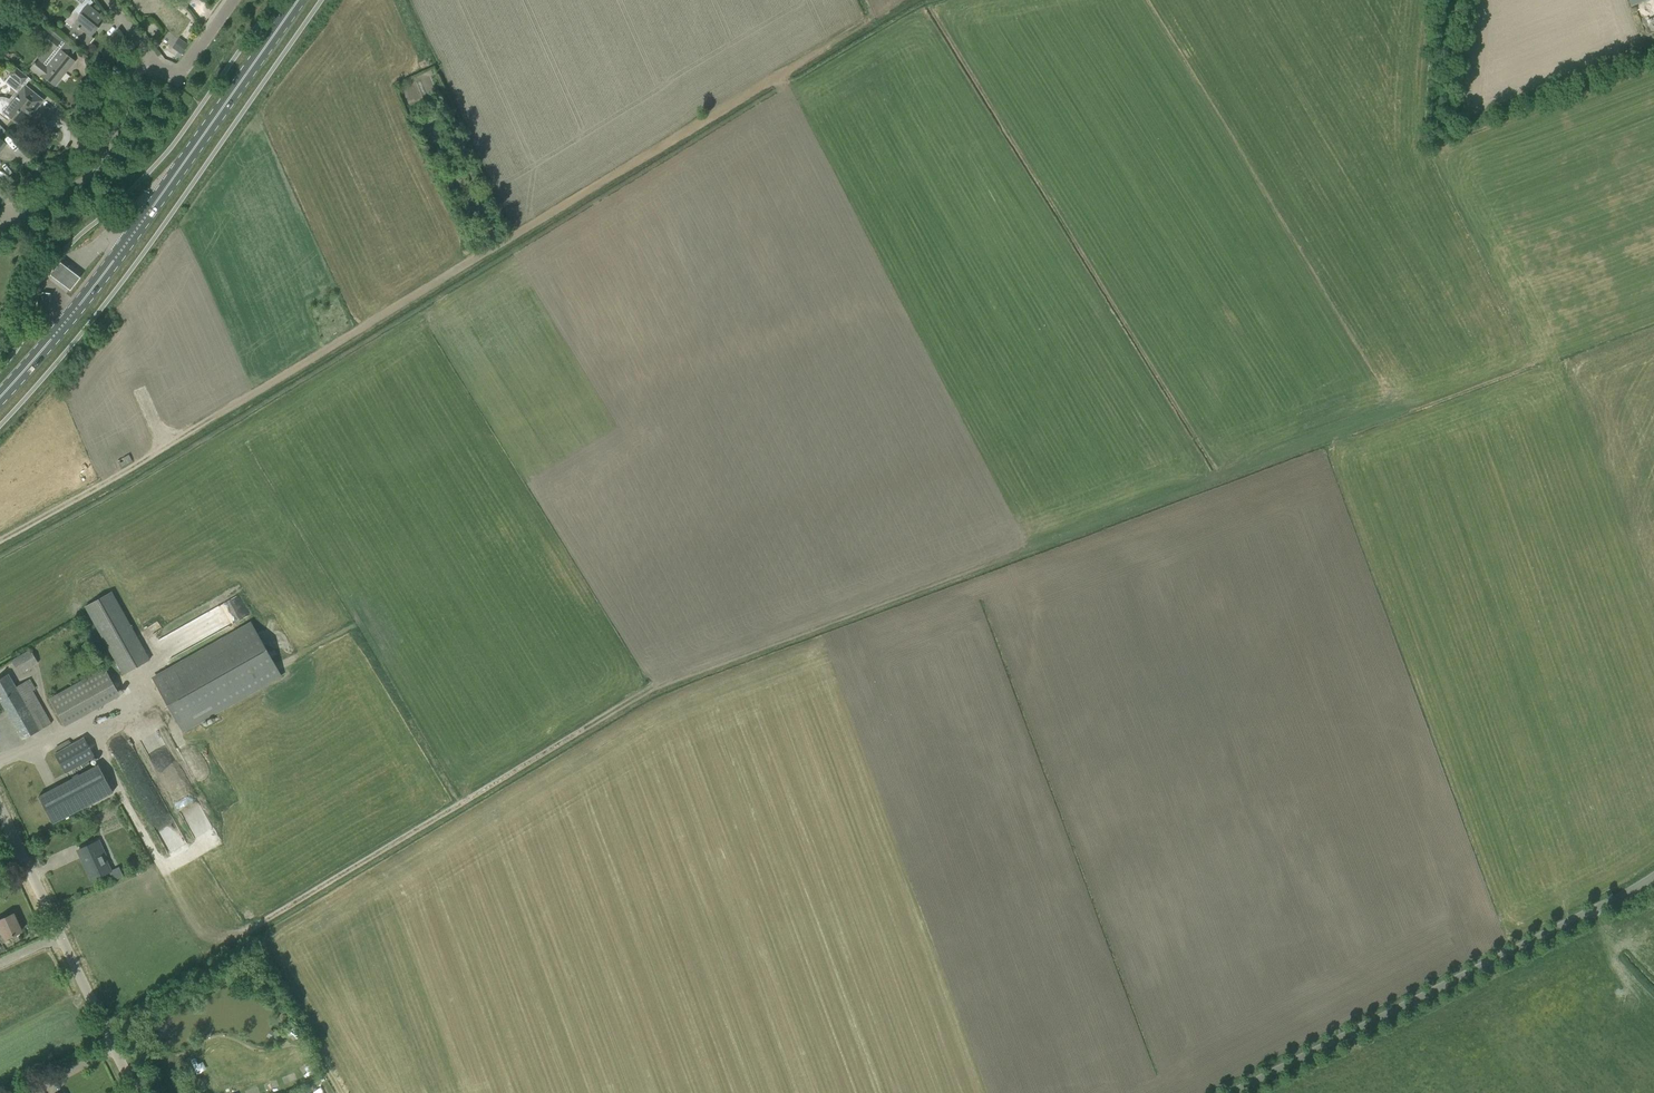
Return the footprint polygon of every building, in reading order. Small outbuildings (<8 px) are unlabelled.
[(65,21),(74,28),(70,33),(78,40),(87,47),(94,38),(92,36),(99,28),(97,26),(104,18),(88,5),(92,3),(90,0),(76,0),(79,3),(65,21)] [(25,12),(18,18),(25,26),(32,19),(25,12)] [(30,68),(40,76),(41,75),(55,86),(61,79),(60,78),(66,69),(67,71),(75,61),(60,48),(61,47),(63,48),(67,43),(50,29),(41,40),(53,50),(42,63),(37,59),(30,68)] [(180,56),(187,44),(176,38),(169,49),(180,56)] [(8,121),(11,117),(21,125),(28,116),(29,117),(38,107),(36,106),(42,99),(25,86),(30,80),(14,67),(9,74),(10,76),(7,80),(18,89),(9,99),(7,98),(5,97),(2,97),(0,97),(0,114),(1,115),(8,121)] [(61,261),(51,274),(71,289),(81,276),(61,261)] [(49,310),(51,293),(42,292),(40,308),(49,310)] [(117,461),(121,467),(132,460),(129,455),(117,461)] [(85,606),(123,675),(151,659),(112,591),(85,606)] [(209,631),(234,619),(228,606),(203,617),(209,631)] [(153,679),(182,731),(281,675),(252,623),(153,679)] [(11,661),(19,674),(38,662),(31,650),(11,661)] [(49,698),(64,727),(120,696),(105,667),(49,698)] [(23,740),(51,724),(33,691),(32,692),(26,681),(16,687),(8,674),(0,678),(0,701),(23,740)] [(55,747),(58,752),(55,753),(66,773),(78,765),(80,768),(96,759),(84,737),(71,744),(69,739),(55,747)] [(98,765),(38,797),(53,824),(113,792),(98,765)] [(101,851),(103,850),(98,841),(78,850),(92,880),(110,871),(101,851)] [(0,927),(6,938),(5,938),(5,939),(21,931),(13,914),(0,920),(0,927)] [(267,1035),(280,1043),(283,1038),(270,1030),(267,1035)] [(244,1087),(248,1092),(257,1092),(251,1083),(244,1087)]
